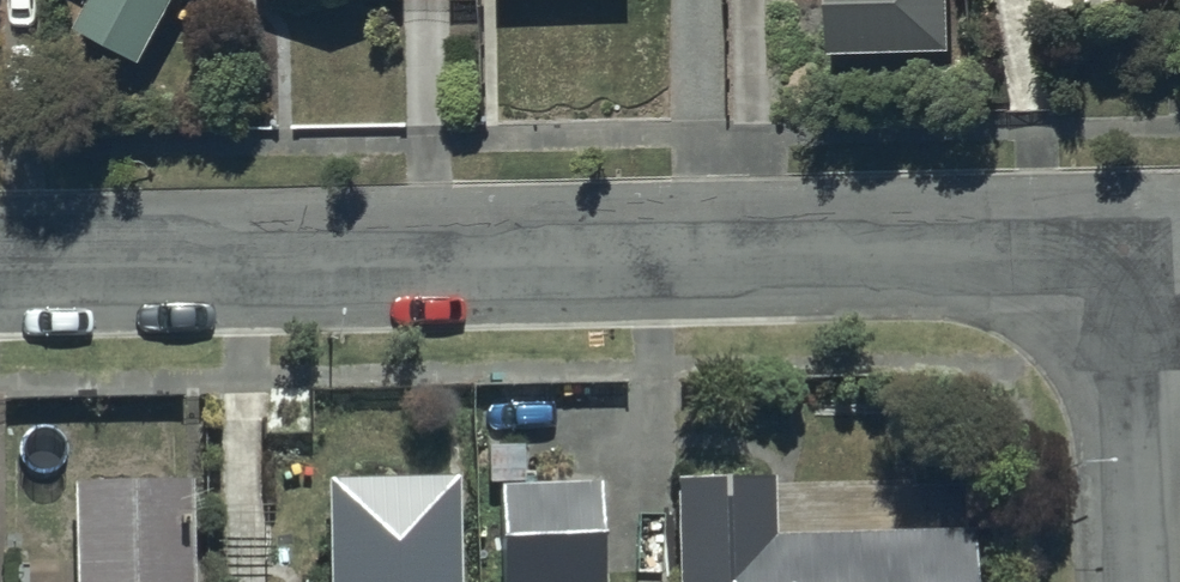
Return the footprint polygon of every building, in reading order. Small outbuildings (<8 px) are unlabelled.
[(63,33),(127,67),(163,0),(81,0),(63,33)] [(811,59),(941,58),(940,0),(811,0),(811,59)] [(1037,17),(1132,0),(1034,0),(1037,17)] [(478,447),(478,487),(486,487),(486,581),(593,581),(593,486),(516,486),(516,447),(478,447)] [(664,481),(665,581),(962,581),(961,535),(763,539),(762,479),(664,481)] [(443,480),(311,481),(312,581),(444,581),(443,480)] [(183,489),(60,489),(60,581),(183,581),(183,489)]
